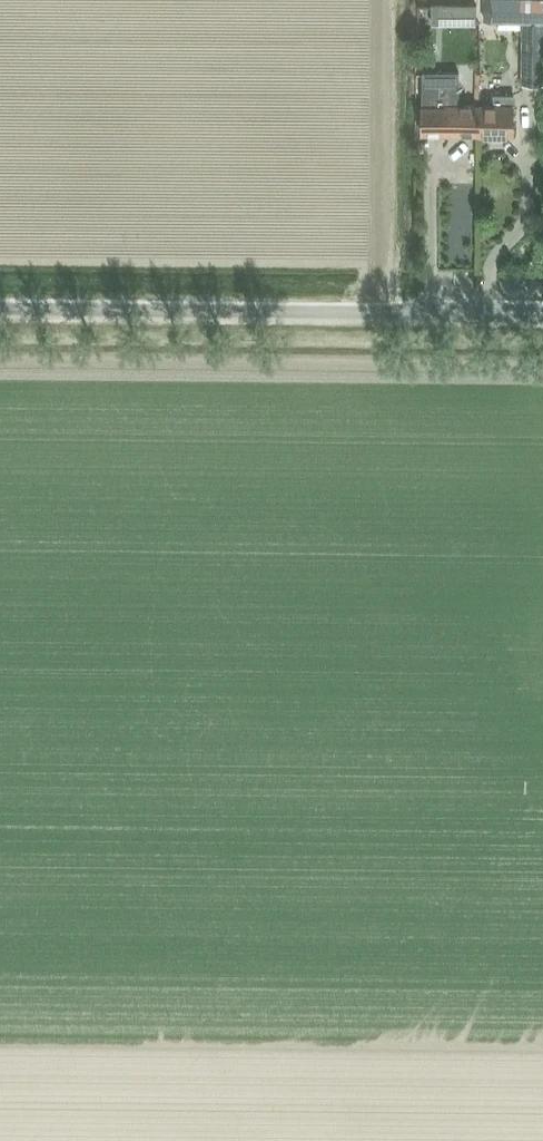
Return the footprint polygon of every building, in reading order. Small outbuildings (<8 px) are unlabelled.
[(481,18),(542,19),(542,0),(481,0),(481,18)] [(522,19),(520,85),(542,86),(542,19),(522,19)] [(458,73),(422,73),(421,135),(479,135),(479,107),(458,106),(458,73)] [(479,135),(513,135),(513,96),(493,95),(493,107),(479,107),(479,135)]
